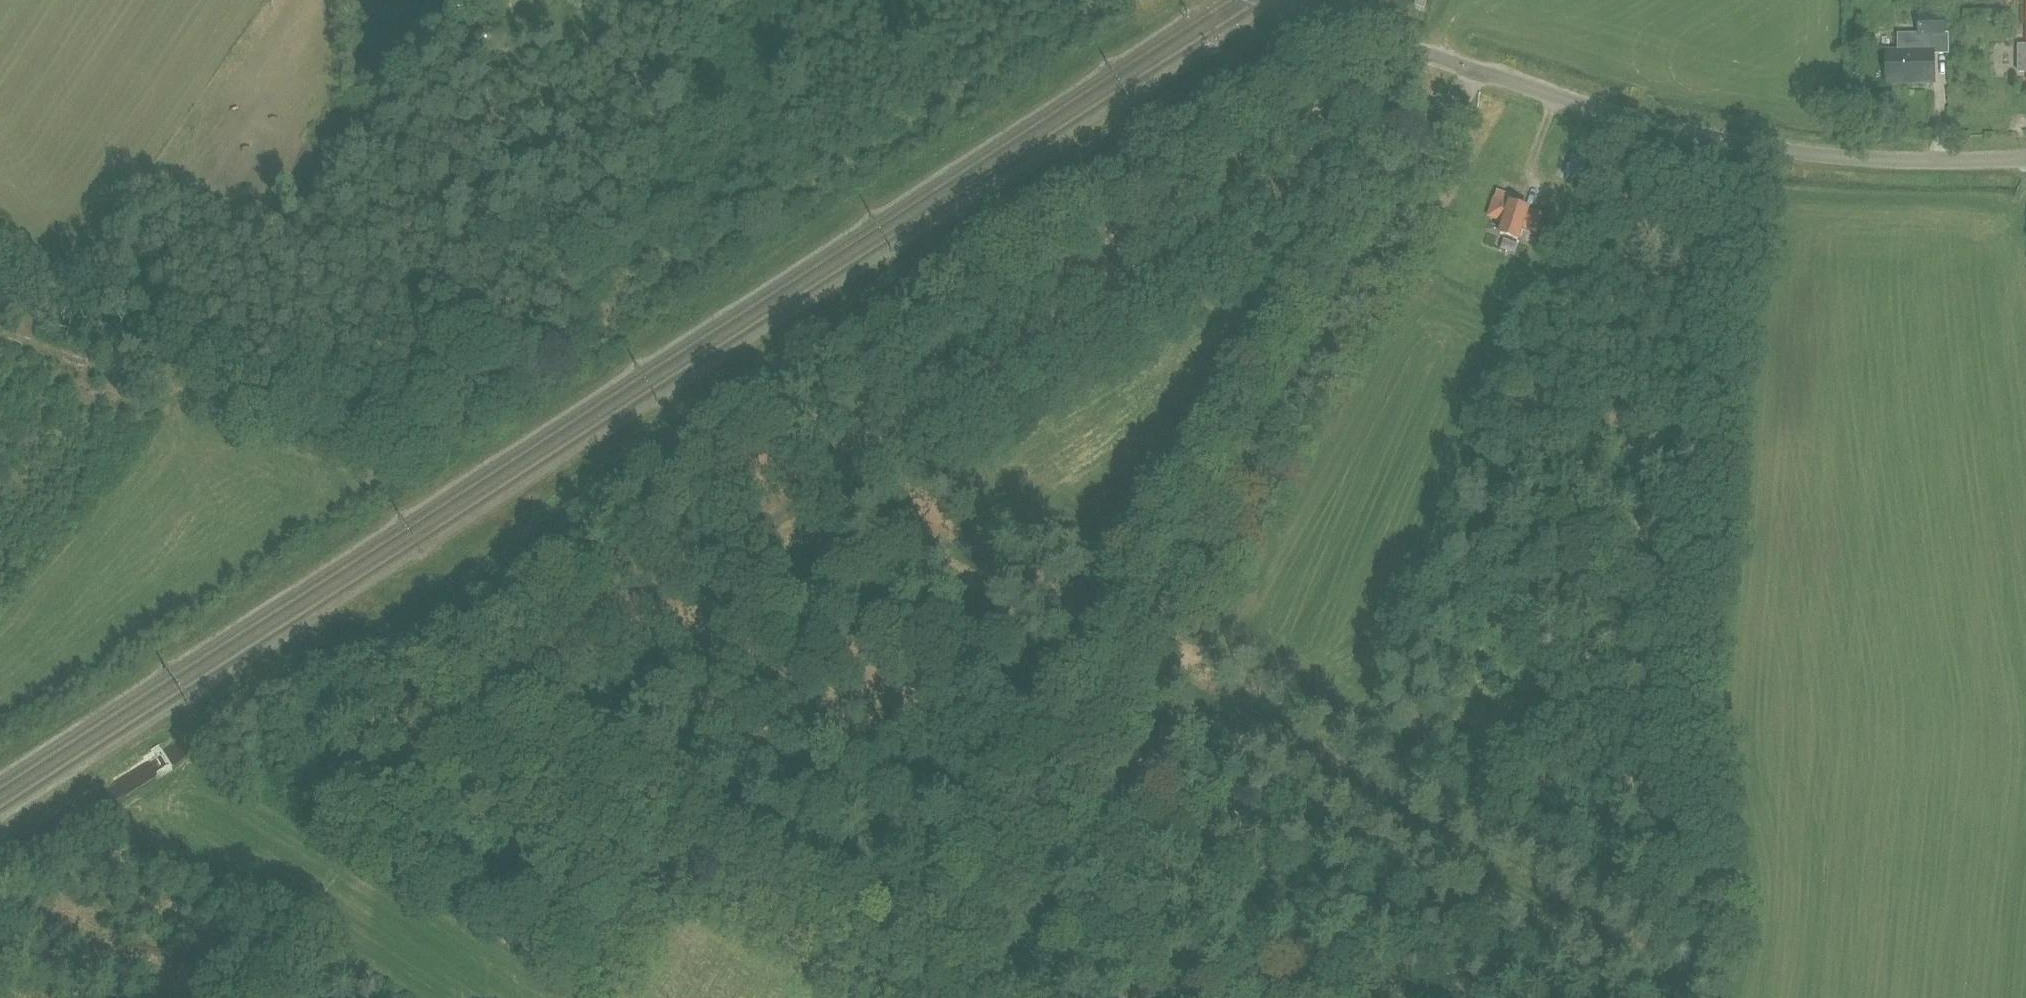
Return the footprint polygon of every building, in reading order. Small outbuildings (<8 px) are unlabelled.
[(1428,0),(1417,0),(1415,6),(1425,9),(1428,0)] [(1934,83),(1934,53),(1934,51),(1932,51),(1932,35),(1945,36),(1945,16),(1920,15),(1920,34),(1899,34),(1899,51),(1886,51),(1886,83),(1934,83)] [(1588,160),(1573,155),(1567,174),(1581,179),(1588,160)] [(1519,239),(1523,227),(1536,231),(1542,214),(1511,204),(1513,196),(1498,190),(1489,216),(1503,220),(1499,233),(1519,239)]
